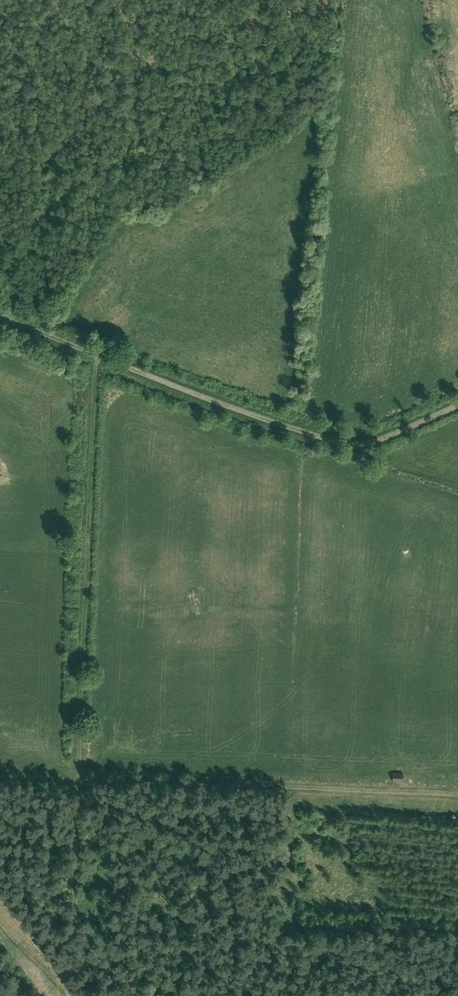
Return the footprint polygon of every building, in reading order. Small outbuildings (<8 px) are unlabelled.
[(406,774),(393,774),(393,781),(405,782),(406,774)]
